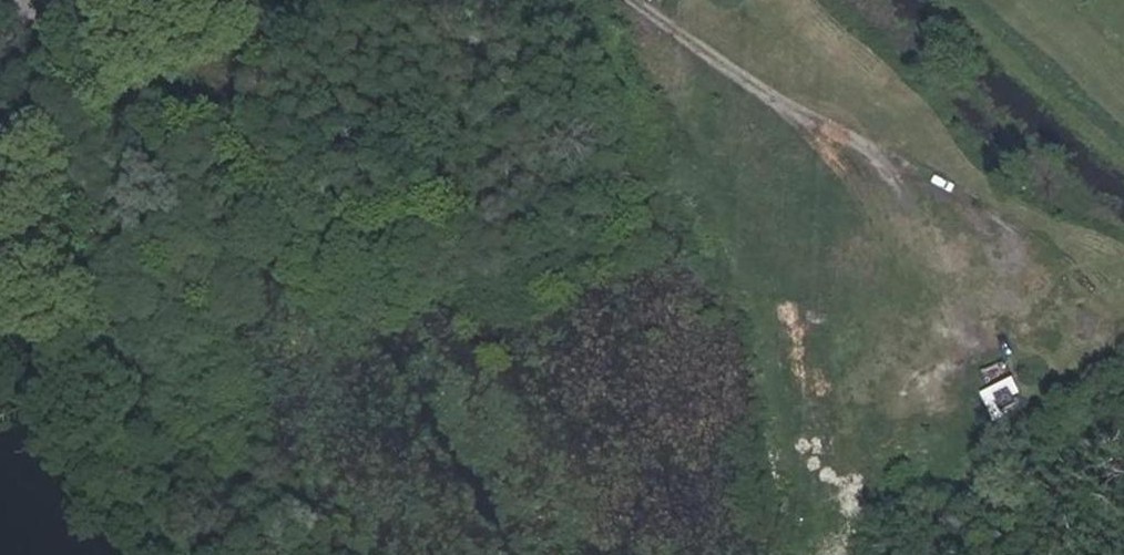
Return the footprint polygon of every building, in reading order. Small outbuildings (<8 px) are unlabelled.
[(0,87),(0,115),(14,102),(0,87)]
